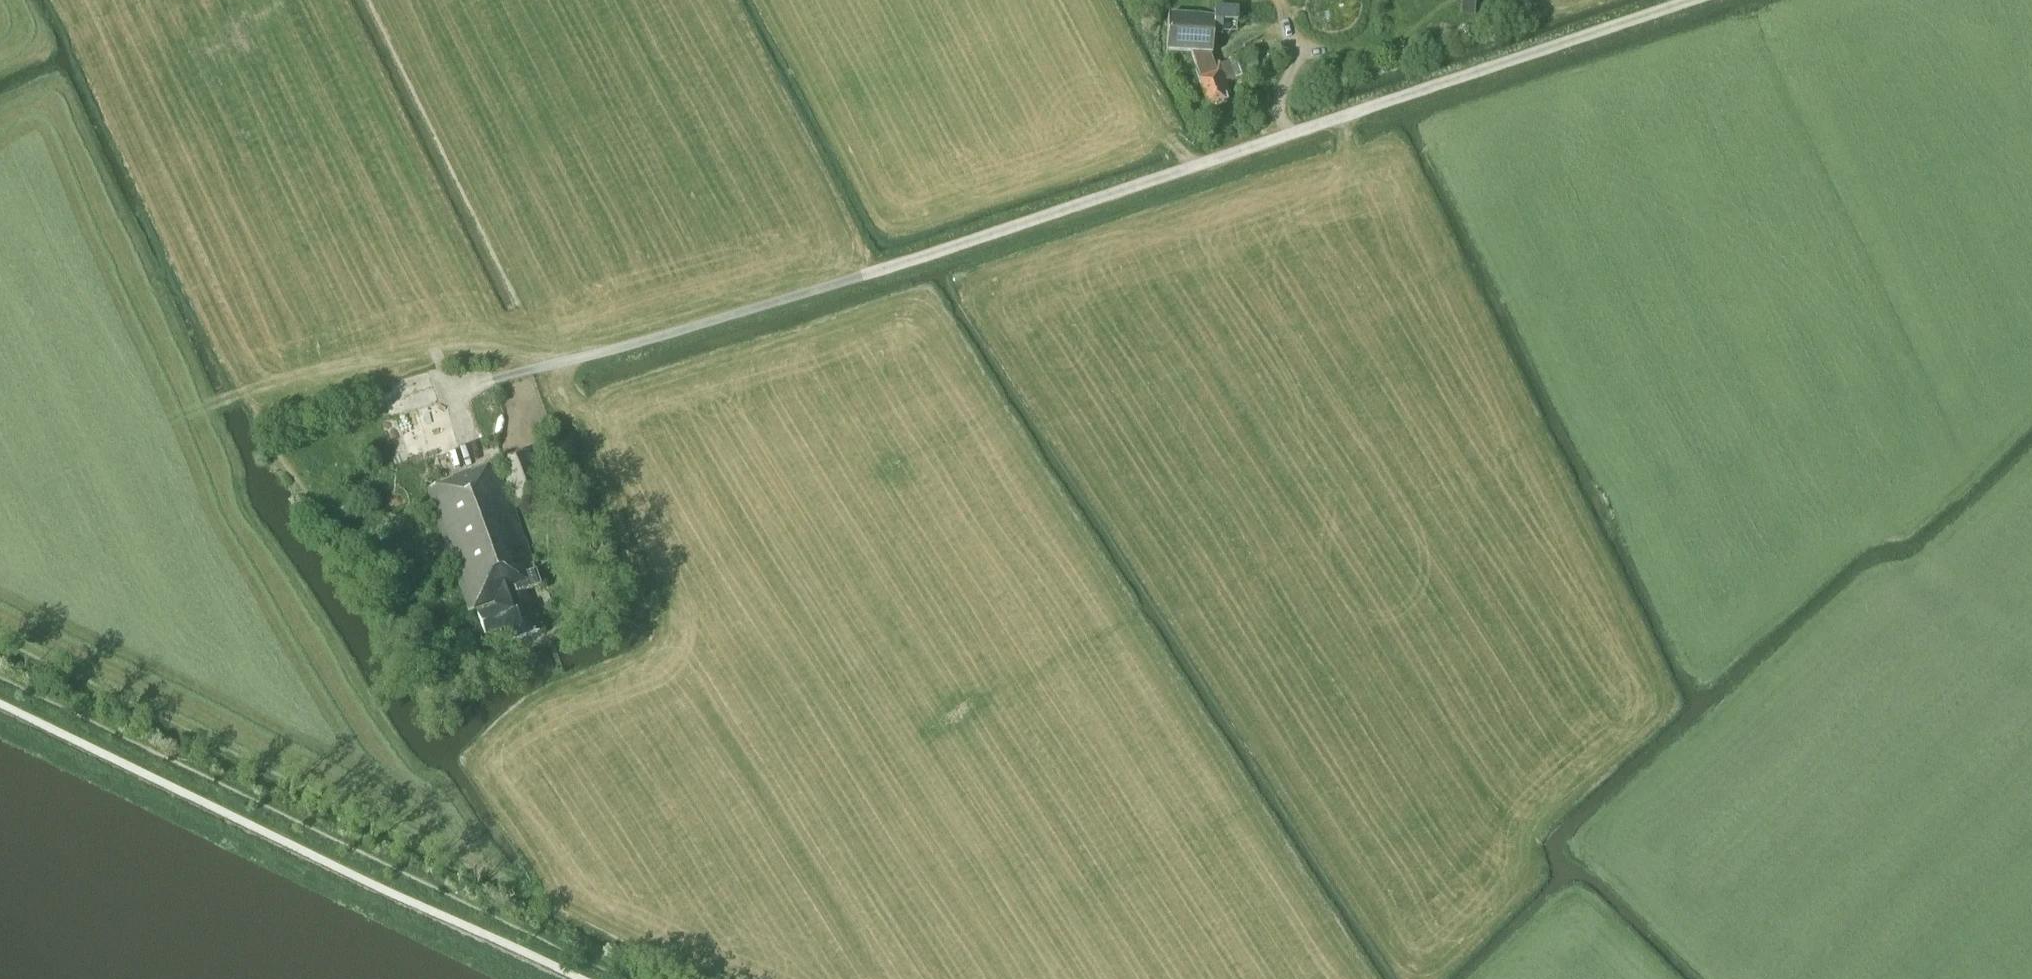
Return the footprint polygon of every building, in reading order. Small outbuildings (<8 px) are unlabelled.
[(1460,15),(1475,16),(1476,0),(1461,0),(1460,15)] [(1230,94),(1227,81),(1259,70),(1253,51),(1214,65),(1210,53),(1213,54),(1214,17),(1168,15),(1167,45),(1192,46),(1192,53),(1197,70),(1195,71),(1209,111),(1229,104),(1226,95),(1230,94)] [(525,451),(436,484),(430,486),(429,481),(422,484),(465,610),(492,601),(494,606),(474,614),(482,634),(501,627),(507,642),(536,631),(527,606),(523,608),(518,592),(538,585),(510,508),(541,496),(525,451)]
